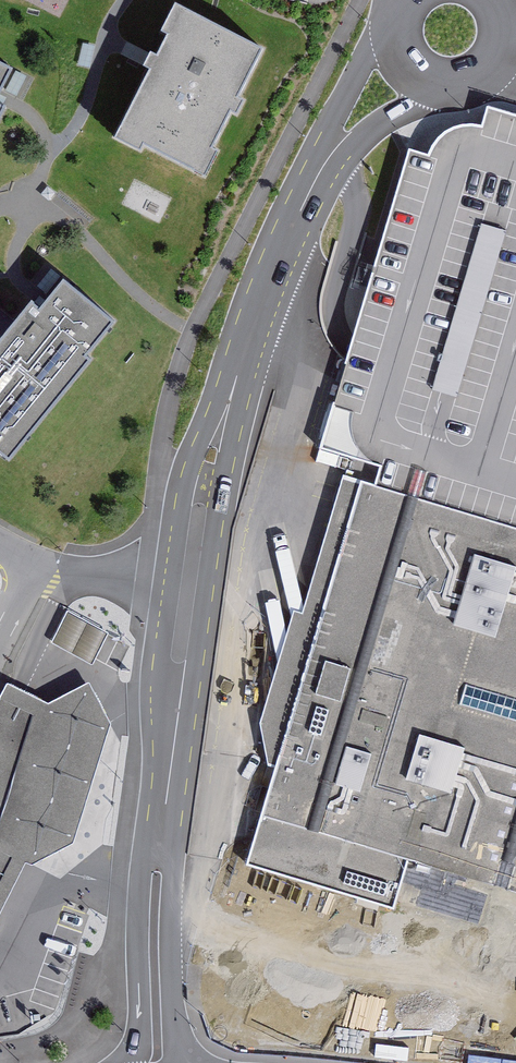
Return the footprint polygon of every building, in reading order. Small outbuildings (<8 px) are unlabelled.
[(200,174),(263,49),(180,7),(117,133),(200,174)] [(10,69),(0,63),(0,89),(10,69)] [(492,103),(487,125),(466,123),(447,132),(438,151),(414,146),(353,347),(320,450),(384,464),(379,480),(515,521),(515,110),(492,103)] [(64,282),(40,310),(33,303),(0,341),(0,456),(9,465),(96,365),(87,357),(114,325),(64,282)] [(349,471),(262,717),(276,763),(248,863),(393,909),(400,884),(444,895),(445,927),(461,947),(483,960),(507,960),(515,955),(515,521),(379,480),(349,471)] [(55,639),(97,660),(114,626),(72,606),(55,639)] [(0,696),(0,841),(31,710),(0,696)] [(16,857),(0,848),(0,887),(16,857)]
